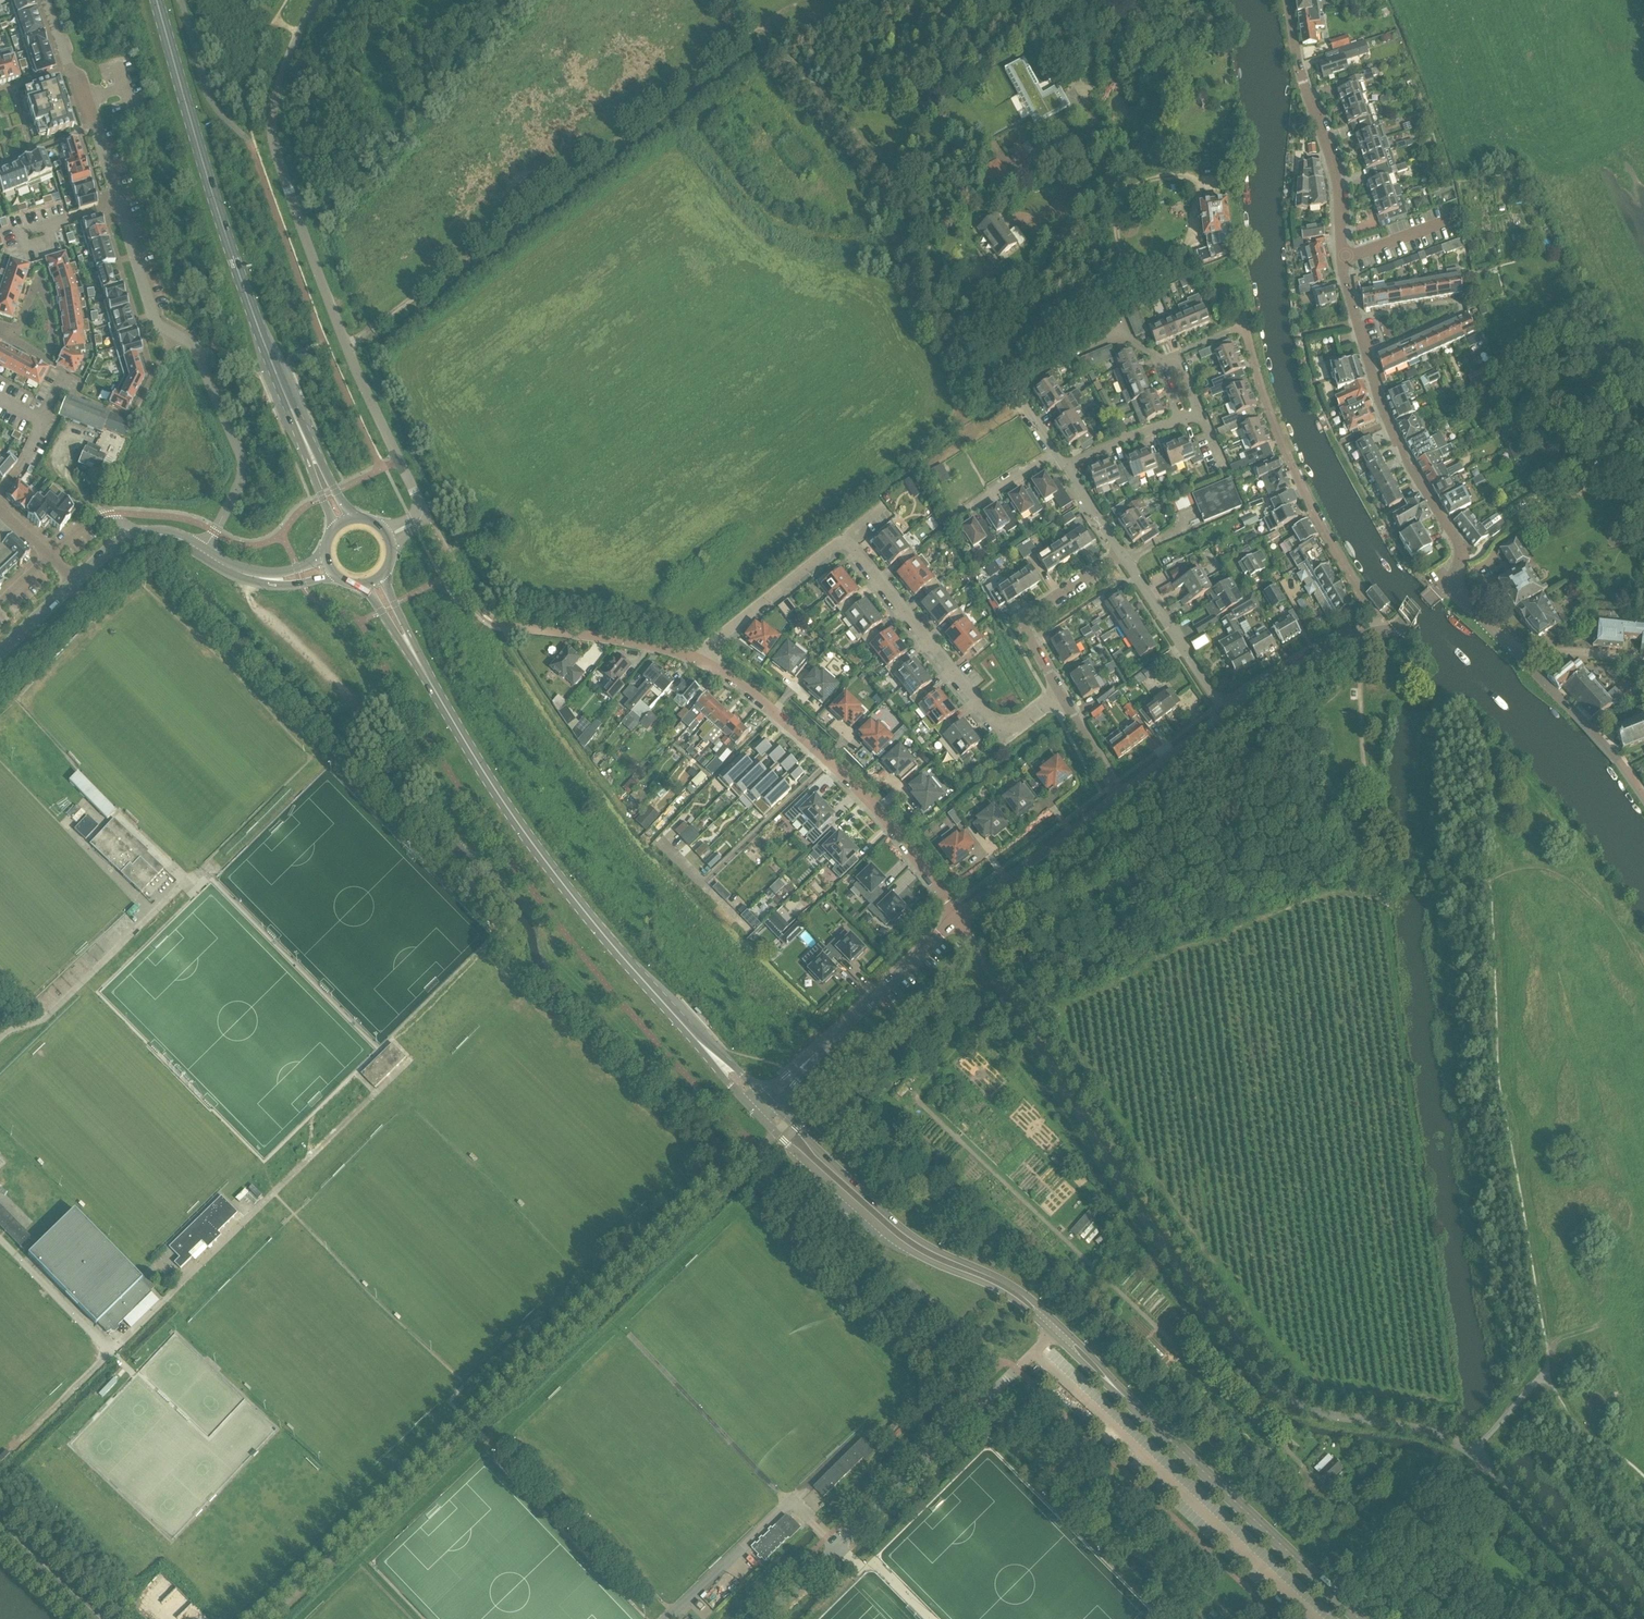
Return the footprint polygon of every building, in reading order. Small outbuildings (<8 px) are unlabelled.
[(11,4),(15,16),(36,8),(33,0),(22,0),(11,4)] [(1322,11),(1322,10),(1320,0),(1295,0),(1298,14),(1322,11)] [(36,8),(15,16),(19,27),(40,20),(36,8)] [(1322,11),(1298,14),(1302,46),(1316,44),(1315,29),(1324,28),(1322,11)] [(19,27),(22,38),(23,39),(43,32),(43,33),(44,32),(40,20),(19,27)] [(25,51),(47,44),(43,33),(43,32),(23,39),(22,38),(21,39),(25,51)] [(1381,38),(1382,42),(1385,41),(1386,44),(1392,42),(1390,35),(1381,38)] [(1346,36),(1329,41),(1332,51),(1350,45),(1346,36)] [(1366,51),(1364,42),(1343,49),(1345,58),(1366,51)] [(47,44),(25,51),(29,63),(51,56),(47,44)] [(0,56),(0,58),(7,83),(20,79),(12,52),(0,56)] [(51,56),(29,63),(34,75),(55,68),(51,56)] [(1319,64),(1324,78),(1347,71),(1342,56),(1319,64)] [(1023,59),(1022,60),(1026,67),(1011,75),(1017,85),(1019,84),(1023,92),(1010,99),(1021,118),(1038,109),(1043,118),(1062,108),(1054,93),(1045,98),(1023,59)] [(1365,77),(1361,78),(1364,85),(1374,81),(1371,72),(1364,74),(1365,77)] [(1341,102),(1361,96),(1367,94),(1364,85),(1361,78),(1360,75),(1347,80),(1349,87),(1337,91),(1341,102)] [(25,92),(28,103),(27,103),(34,127),(35,126),(39,137),(46,135),(47,136),(73,128),(58,80),(32,88),(32,90),(25,92)] [(1344,113),(1364,107),(1361,96),(1341,102),(1344,113)] [(1362,127),(1376,122),(1370,105),(1364,107),(1344,113),(1348,125),(1360,121),(1362,127)] [(1359,147),(1376,141),(1385,138),(1379,121),(1376,122),(1362,127),(1364,133),(1355,136),(1359,147)] [(1409,123),(1402,125),(1404,131),(1411,129),(1409,123)] [(64,165),(84,159),(83,159),(77,140),(65,144),(70,163),(64,165)] [(1363,158),(1379,153),(1376,141),(1359,147),(1363,158)] [(1404,141),(1396,144),(1398,149),(1406,146),(1404,141)] [(1019,147),(1012,152),(1015,156),(1012,158),(1016,162),(1018,160),(1021,163),(1022,162),(1023,164),(1032,157),(1035,160),(1042,155),(1037,149),(1033,152),(1027,144),(1021,149),(1019,147)] [(1315,144),(1307,144),(1308,154),(1316,153),(1315,144)] [(1379,153),(1363,158),(1366,170),(1375,167),(1377,172),(1391,168),(1395,167),(1389,149),(1379,153)] [(30,157),(40,180),(52,175),(43,152),(30,157)] [(30,157),(18,162),(28,187),(29,187),(28,185),(40,180),(30,157)] [(64,165),(68,177),(87,171),(84,159),(83,159),(70,163),(64,165)] [(1298,163),(1297,181),(1307,182),(1307,181),(1321,179),(1319,162),(1307,163),(1298,163)] [(1405,163),(1395,167),(1397,173),(1407,170),(1405,163)] [(16,192),(28,187),(19,164),(7,169),(16,192)] [(1001,193),(1014,182),(1008,175),(1005,178),(994,164),(984,172),(1001,193)] [(1371,194),(1401,184),(1398,178),(1392,180),(1391,175),(1393,175),(1391,168),(1377,172),(1379,179),(1367,183),(1371,194)] [(16,192),(7,169),(0,171),(0,187),(3,195),(15,190),(15,192),(16,192)] [(87,171),(68,177),(71,188),(90,182),(87,171)] [(1309,208),(1326,205),(1322,179),(1321,179),(1307,181),(1307,182),(1297,181),(1296,209),(1307,209),(1307,207),(1309,207),(1309,208)] [(90,182),(71,188),(75,199),(94,193),(90,182)] [(1374,205),(1404,195),(1404,194),(1404,192),(1404,190),(1403,188),(1401,184),(1371,194),(1374,205)] [(94,193),(75,199),(78,211),(97,205),(94,193)] [(1404,195),(1374,205),(1378,217),(1390,213),(1392,219),(1410,213),(1408,207),(1408,204),(1407,201),(1406,198),(1404,196),(1404,195)] [(1226,202),(1200,205),(1203,239),(1205,239),(1207,249),(1196,252),(1200,264),(1225,255),(1224,249),(1223,250),(1223,247),(1231,246),(1226,202)] [(101,216),(79,223),(83,235),(104,228),(101,216)] [(978,229),(999,257),(1016,244),(996,216),(978,229)] [(1302,240),(1324,236),(1323,227),(1300,230),(1302,240)] [(104,228),(83,235),(85,234),(89,245),(86,246),(108,240),(104,228)] [(108,240),(86,246),(90,258),(111,251),(108,240)] [(1440,247),(1442,253),(1452,249),(1452,251),(1461,248),(1458,240),(1440,247)] [(1308,262),(1324,258),(1321,246),(1313,249),(1311,244),(1304,246),(1308,262)] [(1429,251),(1431,257),(1442,253),(1440,247),(1429,251)] [(115,263),(111,251),(90,258),(92,257),(96,269),(115,263)] [(1431,257),(1429,251),(1418,255),(1419,261),(1431,257)] [(65,253),(45,259),(51,278),(76,269),(75,264),(69,266),(65,253)] [(1419,261),(1418,255),(1406,259),(1407,266),(1419,261)] [(1324,258),(1308,262),(1312,276),(1304,278),(1304,281),(1298,282),(1300,287),(1312,283),(1313,284),(1322,282),(1320,276),(1319,272),(1327,270),(1324,258)] [(1,271),(0,273),(0,276),(4,277),(23,283),(29,265),(10,259),(5,272),(1,271)] [(1394,264),(1395,270),(1407,266),(1406,259),(1394,264)] [(1382,268),(1383,275),(1395,270),(1394,264),(1382,268)] [(118,274),(111,276),(109,267),(96,271),(102,290),(121,284),(118,274)] [(1383,275),(1382,268),(1373,271),(1376,277),(1383,275)] [(76,269),(52,277),(57,294),(77,289),(73,276),(78,274),(76,269)] [(1446,271),(1446,275),(1450,296),(1463,294),(1461,285),(1462,284),(1464,282),(1463,278),(1461,276),(1460,276),(1459,269),(1446,271)] [(1435,280),(1438,299),(1450,296),(1446,275),(1441,275),(1442,278),(1435,280)] [(18,301),(23,283),(4,277),(0,288),(0,295),(18,301)] [(1422,282),(1426,301),(1438,299),(1435,280),(1434,280),(1434,277),(1428,278),(1429,281),(1422,282)] [(1426,301),(1422,282),(1410,284),(1413,303),(1426,301)] [(1314,291),(1313,284),(1312,283),(1300,287),(1302,294),(1314,291)] [(121,284),(102,290),(105,301),(125,295),(121,284)] [(1413,303),(1410,284),(1398,286),(1401,305),(1413,303)] [(1318,306),(1319,309),(1336,304),(1332,289),(1328,290),(1327,285),(1317,288),(1319,293),(1315,294),(1317,303),(1316,303),(1317,306),(1318,306)] [(1376,310),(1373,291),(1361,293),(1359,285),(1355,286),(1357,294),(1360,293),(1364,312),(1376,310)] [(1401,305),(1398,286),(1385,288),(1389,307),(1401,305)] [(1162,299),(1167,297),(1163,288),(1158,290),(1162,299)] [(1389,307),(1385,288),(1373,291),(1376,310),(1389,307)] [(77,289),(57,294),(60,313),(80,309),(85,308),(84,303),(79,304),(77,289)] [(18,301),(0,295),(0,315),(12,319),(18,301)] [(105,301),(103,302),(106,314),(128,307),(125,295),(105,301)] [(1191,309),(1199,327),(1210,323),(1202,304),(1201,304),(1200,301),(1196,303),(1198,306),(1191,309)] [(1125,313),(1137,308),(1135,303),(1124,311),(1125,313)] [(1180,313),(1188,332),(1199,327),(1191,309),(1189,306),(1186,307),(1187,310),(1180,313)] [(128,307),(106,314),(110,325),(132,318),(128,307)] [(1486,307),(1480,308),(1482,316),(1488,315),(1486,307)] [(1137,308),(1125,313),(1127,319),(1139,314),(1137,308)] [(82,322),(80,309),(60,313),(63,330),(88,326),(87,321),(82,322)] [(1169,318),(1177,336),(1188,332),(1180,313),(1179,310),(1175,312),(1176,315),(1169,318)] [(1139,314),(1127,319),(1130,326),(1142,320),(1139,314)] [(1177,336),(1169,318),(1168,315),(1164,316),(1166,319),(1159,322),(1167,341),(1177,336)] [(1468,315),(1456,321),(1464,338),(1469,348),(1480,343),(1476,333),(1478,332),(1474,325),(1472,325),(1468,315)] [(111,337),(135,330),(135,329),(132,318),(110,325),(108,326),(111,337)] [(1167,341),(1159,322),(1157,319),(1154,321),(1155,324),(1148,327),(1155,345),(1167,341)] [(1132,331),(1145,326),(1142,320),(1130,326),(1132,331)] [(1445,326),(1453,343),(1464,338),(1456,321),(1445,326)] [(63,330),(62,330),(65,348),(85,345),(83,333),(89,332),(88,326),(63,330)] [(1145,326),(1132,331),(1135,337),(1147,332),(1145,326)] [(1434,331),(1442,348),(1453,343),(1445,326),(1434,331)] [(135,330),(111,337),(114,348),(139,341),(135,330)] [(1422,336),(1430,354),(1442,348),(1434,331),(1422,336)] [(1411,341),(1419,359),(1430,354),(1422,336),(1411,341)] [(1220,366),(1240,357),(1235,345),(1232,347),(1229,340),(1198,353),(1201,360),(1215,354),(1220,366)] [(139,341),(114,348),(118,360),(136,354),(142,353),(139,341)] [(1400,346),(1408,364),(1419,359),(1411,341),(1400,346)] [(16,352),(0,343),(1,342),(0,342),(0,343),(0,367),(6,370),(16,352)] [(85,346),(65,348),(56,365),(74,374),(83,358),(81,357),(81,353),(85,353),(84,346),(85,346)] [(1110,360),(1116,358),(1111,346),(1105,349),(1110,360)] [(1388,351),(1396,369),(1408,364),(1400,346),(1388,351)] [(1099,351),(1104,363),(1110,360),(1105,349),(1099,351)] [(1104,363),(1099,351),(1093,354),(1098,365),(1104,363)] [(1116,358),(1110,360),(1112,364),(1114,363),(1117,370),(1136,362),(1132,351),(1116,358)] [(1396,369),(1388,351),(1376,357),(1384,374),(1380,375),(1382,384),(1386,382),(1384,374),(1396,369)] [(31,360),(16,352),(6,370),(17,376),(14,382),(19,384),(32,360),(31,359),(31,360)] [(143,379),(136,354),(118,360),(123,378),(143,379)] [(1087,356),(1092,368),(1098,365),(1093,354),(1087,356)] [(1092,368),(1087,356),(1081,359),(1086,371),(1092,368)] [(1240,357),(1220,366),(1224,377),(1220,378),(1223,385),(1223,386),(1239,379),(1244,377),(1241,370),(1245,369),(1240,357)] [(1358,358),(1330,366),(1338,390),(1339,389),(1342,395),(1353,390),(1351,385),(1362,382),(1365,381),(1358,358)] [(32,360),(19,384),(23,386),(27,380),(39,386),(49,369),(32,360)] [(1117,370),(1113,372),(1117,383),(1141,373),(1144,372),(1142,367),(1139,368),(1136,362),(1117,370)] [(1485,367),(1478,370),(1482,379),(1489,376),(1485,367)] [(1478,370),(1473,373),(1478,382),(1482,379),(1478,370)] [(1041,402),(1059,391),(1054,384),(1059,379),(1053,371),(1037,381),(1039,384),(1040,384),(1042,386),(1034,392),(1041,402)] [(1092,382),(1096,379),(1092,372),(1088,374),(1092,382)] [(1425,377),(1420,379),(1423,387),(1429,385),(1440,379),(1436,372),(1425,377)] [(1141,373),(1117,383),(1122,393),(1123,393),(1145,384),(1148,382),(1146,378),(1143,379),(1141,373)] [(131,403),(143,379),(123,378),(115,394),(131,403)] [(1230,403),(1251,395),(1246,383),(1242,385),(1239,379),(1223,386),(1223,385),(1219,387),(1222,394),(1226,392),(1230,403)] [(1097,392),(1101,389),(1098,382),(1093,385),(1097,392)] [(1340,409),(1365,397),(1368,396),(1362,382),(1351,385),(1353,390),(1342,395),(1335,398),(1340,409)] [(1458,385),(1460,390),(1467,387),(1464,382),(1458,385)] [(1397,391),(1385,396),(1389,404),(1412,395),(1413,394),(1415,393),(1413,389),(1413,390),(1410,383),(1396,388),(1397,391)] [(1492,389),(1496,399),(1509,393),(1504,383),(1492,389)] [(1123,393),(1122,393),(1126,402),(1126,404),(1131,402),(1149,395),(1145,384),(1123,393)] [(1429,385),(1423,387),(1428,396),(1433,393),(1429,385)] [(1059,391),(1041,402),(1048,413),(1055,408),(1058,414),(1074,403),(1082,398),(1077,390),(1069,395),(1063,397),(1059,391)] [(126,414),(131,403),(111,392),(106,403),(126,414)] [(1103,402),(1107,400),(1103,392),(1099,395),(1103,402)] [(1131,402),(1135,413),(1140,411),(1159,403),(1155,392),(1149,395),(1131,402)] [(1434,394),(1428,396),(1433,406),(1438,403),(1434,394)] [(1251,395),(1230,403),(1235,414),(1231,416),(1234,423),(1254,415),(1251,408),(1256,406),(1251,395)] [(1412,395),(1389,404),(1392,412),(1411,404),(1410,401),(1414,399),(1412,395)] [(1510,395),(1499,400),(1503,408),(1514,404),(1510,395)] [(130,420),(93,406),(67,396),(59,416),(101,433),(103,429),(123,437),(130,420)] [(1344,421),(1371,409),(1372,407),(1370,401),(1370,402),(1367,401),(1365,397),(1340,409),(1338,409),(1340,412),(1339,414),(1340,417),(1343,418),(1344,421)] [(1411,404),(1392,412),(1396,421),(1420,411),(1416,402),(1411,404)] [(1074,403),(1058,414),(1062,420),(1055,424),(1062,435),(1080,423),(1076,416),(1080,412),(1074,403)] [(1108,412),(1112,410),(1109,403),(1104,405),(1108,412)] [(1145,422),(1163,414),(1159,403),(1140,411),(1135,413),(1141,426),(1146,424),(1145,422)] [(1371,409),(1344,421),(1349,433),(1376,421),(1371,410),(1371,409)] [(1113,423),(1118,420),(1114,413),(1110,415),(1113,423)] [(1234,423),(1224,427),(1227,433),(1241,428),(1245,439),(1266,431),(1261,419),(1257,421),(1254,415),(1234,423)] [(1409,449),(1429,440),(1425,432),(1419,417),(1418,417),(1417,415),(1397,423),(1405,442),(1409,449)] [(1080,423),(1062,435),(1069,446),(1076,441),(1080,447),(1096,436),(1090,428),(1084,430),(1080,423)] [(1545,427),(1531,434),(1538,447),(1551,439),(1545,427)] [(1266,431),(1245,439),(1250,451),(1246,452),(1252,465),(1273,456),(1267,444),(1271,442),(1266,431)] [(1175,443),(1183,463),(1191,460),(1194,465),(1203,461),(1196,444),(1190,446),(1186,438),(1175,443)] [(1362,459),(1376,451),(1378,450),(1376,446),(1374,447),(1369,439),(1355,446),(1362,459)] [(1429,440),(1409,449),(1416,462),(1450,445),(1447,439),(1438,443),(1440,446),(1434,449),(1429,440)] [(1521,442),(1510,447),(1515,458),(1527,453),(1521,442)] [(86,448),(79,464),(99,473),(106,457),(99,454),(102,449),(89,443),(86,448)] [(1183,463),(1175,443),(1163,448),(1166,456),(1160,459),(1165,472),(1167,477),(1177,472),(1175,467),(1183,463)] [(1450,445),(1416,462),(1424,475),(1443,466),(1439,460),(1454,452),(1450,445)] [(1137,454),(1145,474),(1153,471),(1156,476),(1165,472),(1160,459),(1159,455),(1152,457),(1149,449),(1137,454)] [(1369,471),(1383,464),(1385,463),(1382,459),(1380,460),(1376,451),(1362,459),(1369,471)] [(0,463),(0,479),(1,480),(18,462),(8,453),(0,463)] [(1145,474),(1137,454),(1125,459),(1129,467),(1123,470),(1122,470),(1128,483),(1132,492),(1140,489),(1138,478),(1145,474)] [(1258,479),(1281,469),(1280,467),(1282,465),(1280,461),(1278,461),(1277,459),(1254,469),(1258,479)] [(1099,465),(1108,486),(1116,482),(1119,487),(1128,483),(1122,470),(1123,470),(1121,466),(1115,468),(1111,460),(1099,465)] [(1544,460),(1538,464),(1540,468),(1547,464),(1544,460)] [(1383,464),(1369,471),(1375,484),(1389,477),(1391,475),(1389,471),(1387,472),(1383,464)] [(1443,466),(1424,475),(1432,488),(1453,476),(1463,471),(1460,464),(1445,471),(1443,466)] [(949,480),(941,465),(928,472),(930,476),(936,473),(941,484),(949,480)] [(1108,486),(1099,465),(1088,470),(1099,496),(1102,495),(1100,489),(1108,486)] [(1282,469),(1281,469),(1261,478),(1269,496),(1289,487),(1282,469)] [(1061,510),(1072,503),(1057,481),(1052,485),(1045,474),(1039,477),(1038,475),(1031,480),(1033,482),(1032,482),(1036,488),(1034,490),(1038,498),(1041,496),(1044,501),(1052,496),(1061,510)] [(909,476),(901,480),(913,499),(920,494),(909,476)] [(1438,499),(1461,487),(1465,485),(1461,476),(1450,481),(1433,489),(1438,499)] [(1389,477),(1375,484),(1382,496),(1396,489),(1398,488),(1396,484),(1394,485),(1389,477)] [(1192,496),(1201,518),(1204,523),(1242,507),(1230,480),(1192,496)] [(14,506),(29,489),(20,481),(5,498),(14,506)] [(31,487),(29,489),(14,506),(25,515),(27,513),(28,514),(43,497),(31,487)] [(38,503),(28,514),(30,516),(27,518),(39,528),(43,523),(47,526),(49,523),(60,532),(69,520),(66,518),(73,510),(63,502),(58,508),(55,505),(64,495),(54,487),(43,500),(48,504),(44,508),(38,503)] [(1461,487),(1438,499),(1439,499),(1438,499),(1439,501),(1439,500),(1443,506),(1442,506),(1445,510),(1449,516),(1448,516),(1449,517),(1470,505),(1467,499),(1470,498),(1467,492),(1464,493),(1461,487)] [(1032,517),(1043,510),(1034,497),(1028,500),(1021,489),(1016,493),(1015,490),(1008,495),(1009,497),(1008,498),(1012,504),(1010,505),(1015,513),(1017,511),(1021,517),(1029,511),(1032,517)] [(1396,489),(1382,496),(1389,509),(1402,502),(1405,501),(1402,496),(1400,497),(1396,489)] [(1264,514),(1266,518),(1266,519),(1290,506),(1296,503),(1297,500),(1293,493),(1290,492),(1285,495),(1285,496),(1271,503),(1273,507),(1265,512),(1266,513),(1264,514)] [(886,494),(881,498),(885,503),(889,500),(889,497),(886,494)] [(1407,509),(1392,518),(1399,530),(1406,526),(1410,532),(1419,525),(1429,520),(1432,518),(1418,495),(1404,504),(1407,509)] [(1495,495),(1487,499),(1490,504),(1498,500),(1495,495)] [(1262,496),(1247,502),(1249,508),(1264,503),(1262,496)] [(1131,506),(1123,513),(1126,518),(1119,523),(1125,532),(1143,520),(1138,513),(1145,509),(1140,500),(1131,506)] [(1123,513),(1131,506),(1127,501),(1118,506),(1123,513)] [(1008,533),(1019,526),(1010,512),(1004,516),(997,505),(992,509),(990,506),(984,511),(985,513),(984,514),(988,520),(986,521),(991,529),(993,527),(996,533),(1004,527),(1008,533)] [(1115,517),(1123,513),(1118,506),(1111,511),(1115,517)] [(1264,519),(1270,532),(1297,519),(1290,506),(1266,519),(1266,518),(1264,519)] [(1465,536),(1479,525),(1467,511),(1454,522),(1465,536)] [(1075,519),(1075,518),(1071,512),(1060,520),(1064,526),(1075,519)] [(1526,512),(1512,523),(1515,528),(1530,518),(1526,512)] [(1479,525),(1465,536),(1474,547),(1488,537),(1490,539),(1506,527),(1501,520),(1500,521),(1495,515),(1480,527),(1479,525)] [(1235,533),(1258,522),(1255,516),(1232,527),(1235,533)] [(984,548),(996,541),(987,527),(980,531),(973,520),(968,524),(967,522),(960,526),(961,528),(960,529),(964,535),(962,536),(967,544),(969,542),(973,548),(981,543),(984,548)] [(1143,520),(1125,532),(1133,544),(1140,539),(1144,545),(1160,535),(1154,526),(1148,528),(1143,520)] [(1295,536),(1284,543),(1289,552),(1290,552),(1292,554),(1308,544),(1307,542),(1317,536),(1308,520),(1289,531),(1291,533),(1293,532),(1295,536)] [(1433,527),(1429,520),(1419,525),(1410,532),(1400,538),(1412,558),(1414,557),(1417,561),(1432,552),(1429,548),(1430,548),(1432,546),(1427,538),(1430,537),(1430,536),(1427,531),(1433,527)] [(880,556),(900,540),(904,538),(895,527),(894,528),(890,523),(879,532),(883,537),(873,545),(876,548),(875,550),(880,556)] [(1049,527),(1053,533),(1057,530),(1053,524),(1049,527)] [(1034,533),(1030,527),(1024,531),(1028,537),(1034,533)] [(1053,533),(1049,527),(1044,530),(1048,536),(1053,533)] [(17,564),(19,567),(29,556),(11,538),(0,528),(0,580),(17,564)] [(1070,536),(1081,551),(1092,544),(1092,543),(1096,541),(1091,534),(1087,536),(1082,528),(1070,536)] [(1254,532),(1243,538),(1248,545),(1258,540),(1254,532)] [(1277,532),(1263,538),(1266,543),(1280,537),(1277,532)] [(900,540),(880,556),(886,563),(887,562),(890,566),(899,558),(903,563),(915,553),(911,548),(913,546),(905,536),(904,538),(900,540)] [(1060,543),(1070,559),(1081,551),(1070,536),(1060,543)] [(1022,544),(1030,556),(1036,551),(1029,540),(1022,544)] [(1297,568),(1322,553),(1314,540),(1308,544),(1297,550),(1292,554),(1289,555),(1297,568)] [(1514,572),(1529,563),(1515,541),(1500,550),(1514,572)] [(1049,550),(1059,565),(1070,559),(1060,543),(1049,550)] [(1030,556),(1022,544),(1016,548),(1024,560),(1030,556)] [(1243,556),(1251,552),(1248,547),(1241,551),(1243,556)] [(1059,565),(1049,550),(1037,557),(1047,573),(1059,565)] [(1260,551),(1237,565),(1244,576),(1248,573),(1250,578),(1264,570),(1260,563),(1265,560),(1260,551)] [(905,587),(925,571),(930,567),(921,556),(919,558),(915,553),(903,563),(907,568),(898,575),(901,579),(899,580),(905,587)] [(1322,553),(1297,568),(1300,573),(1296,575),(1301,583),(1305,581),(1308,586),(1304,589),(1308,597),(1314,593),(1315,595),(1314,596),(1328,620),(1336,615),(1337,616),(1351,608),(1343,594),(1345,593),(1337,579),(1335,580),(1327,567),(1328,567),(1328,566),(1329,565),(1322,553)] [(999,568),(1003,565),(1000,559),(995,562),(999,568)] [(995,563),(986,569),(991,578),(1001,572),(995,563)] [(1019,574),(1030,590),(1041,583),(1030,567),(1019,574)] [(1175,581),(1186,575),(1182,567),(1171,574),(1175,581)] [(1515,611),(1542,594),(1547,591),(1545,588),(1540,591),(1526,568),(1498,584),(1514,610),(1515,611)] [(1187,591),(1206,580),(1200,569),(1171,586),(1174,591),(1184,585),(1187,591)] [(821,604),(850,580),(845,574),(843,575),(840,571),(831,579),(827,574),(816,583),(828,598),(821,604)] [(925,571),(905,587),(910,593),(912,592),(915,596),(924,588),(928,593),(939,584),(935,578),(933,580),(925,571)] [(1008,582),(1018,598),(1030,590),(1019,574),(1008,582)] [(840,614),(852,604),(848,600),(857,592),(854,588),(856,587),(850,580),(821,604),(825,601),(833,612),(836,610),(840,614)] [(1206,580),(1187,591),(1190,596),(1180,601),(1184,607),(1212,590),(1206,580)] [(1211,603),(1235,589),(1230,580),(1206,594),(1211,603)] [(1008,582),(989,593),(998,608),(1006,603),(1007,605),(1018,598),(1008,582)] [(929,617),(952,598),(949,601),(941,591),(943,589),(939,584),(928,593),(931,598),(922,605),(925,609),(924,610),(929,617)] [(1262,594),(1272,609),(1285,602),(1276,586),(1262,594)] [(1376,588),(1372,591),(1367,596),(1380,612),(1389,604),(1376,588)] [(1235,589),(1211,603),(1204,608),(1210,618),(1195,627),(1200,635),(1203,634),(1231,616),(1232,615),(1229,611),(1243,603),(1242,600),(1235,589)] [(1112,616),(1127,605),(1120,594),(1105,605),(1112,616)] [(1542,594),(1515,611),(1517,614),(1518,615),(1521,618),(1520,619),(1524,623),(1531,632),(1538,638),(1559,624),(1551,610),(1547,604),(1542,594)] [(1231,616),(1234,622),(1258,607),(1251,595),(1242,600),(1243,603),(1229,611),(1232,615),(1231,616)] [(952,598),(929,617),(934,623),(936,622),(939,626),(948,619),(952,623),(964,614),(959,609),(957,611),(949,601),(953,598),(952,598)] [(783,604),(791,614),(796,610),(788,600),(783,604)] [(1304,600),(1299,603),(1304,611),(1308,609),(1304,600)] [(852,604),(840,614),(844,619),(847,618),(854,627),(875,611),(869,604),(868,605),(865,602),(856,609),(852,604)] [(791,614),(783,604),(778,608),(786,618),(791,614)] [(1119,627),(1135,616),(1127,605),(1112,616),(1119,627)] [(864,644),(876,634),(873,630),(882,622),(879,618),(880,617),(875,611),(854,627),(845,635),(846,635),(849,632),(857,642),(861,640),(864,644)] [(1290,617),(1283,621),(1282,620),(1278,622),(1280,624),(1273,628),(1282,644),(1300,634),(1294,624),(1298,621),(1292,611),(1288,613),(1290,617)] [(954,647),(977,628),(973,631),(965,621),(968,619),(964,614),(952,623),(956,628),(947,635),(950,639),(948,640),(954,647)] [(1126,637),(1142,627),(1135,616),(1119,627),(1126,637)] [(1231,616),(1220,623),(1229,638),(1218,644),(1234,672),(1253,661),(1240,639),(1244,636),(1241,631),(1240,632),(1234,622),(1231,616)] [(1098,618),(1091,622),(1094,627),(1101,622),(1098,618)] [(1634,641),(1636,622),(1595,619),(1592,647),(1621,650),(1622,640),(1634,641)] [(1634,641),(1642,642),(1641,651),(1643,651),(1643,652),(1643,653),(1643,630),(1643,623),(1636,622),(1634,641)] [(761,630),(756,626),(755,626),(753,629),(752,629),(743,636),(746,639),(745,640),(757,649),(757,650),(757,651),(758,652),(765,657),(779,638),(763,627),(761,630)] [(1142,627),(1126,637),(1133,648),(1149,638),(1142,627)] [(977,628),(954,647),(959,654),(960,653),(963,656),(973,649),(977,654),(988,645),(984,639),(981,641),(974,631),(977,628)] [(1091,629),(1082,634),(1085,638),(1093,633),(1091,629)] [(1101,639),(1109,634),(1106,629),(1098,634),(1101,639)] [(1245,639),(1257,659),(1276,648),(1266,632),(1258,636),(1255,630),(1244,637),(1246,639),(1245,639)] [(876,634),(864,644),(869,650),(871,648),(879,657),(899,641),(894,634),(892,635),(889,632),(880,639),(876,634)] [(1057,653),(1073,644),(1067,633),(1051,642),(1057,653)] [(1093,633),(1085,638),(1087,642),(1096,637),(1093,633)] [(1109,634),(1101,639),(1103,642),(1111,637),(1109,634)] [(1200,635),(1189,642),(1196,653),(1209,644),(1203,634),(1200,635)] [(1149,638),(1133,648),(1141,659),(1156,649),(1149,638)] [(889,674),(901,665),(897,660),(906,652),(903,649),(905,647),(899,641),(879,657),(876,660),(879,658),(887,667),(885,669),(889,674)] [(1073,644),(1057,653),(1064,665),(1080,656),(1073,644)] [(797,646),(794,650),(788,646),(774,664),(781,670),(782,670),(783,670),(783,669),(795,679),(808,663),(803,658),(806,654),(797,646)] [(556,662),(551,668),(563,679),(564,678),(574,686),(583,675),(574,667),(580,659),(568,649),(562,655),(560,653),(555,660),(556,662)] [(1115,660),(1123,655),(1120,651),(1112,656),(1115,660)] [(616,654),(601,673),(608,679),(607,680),(608,684),(609,684),(602,692),(612,701),(625,687),(619,682),(632,667),(616,654)] [(857,658),(851,654),(847,659),(852,663),(857,658)] [(1123,655),(1115,660),(1118,664),(1125,659),(1123,655)] [(1097,676),(1088,660),(1074,668),(1077,672),(1070,676),(1077,688),(1093,679),(1092,678),(1097,676)] [(1559,690),(1562,687),(1592,719),(1611,706),(1613,708),(1624,699),(1616,689),(1608,697),(1576,660),(1570,665),(1566,662),(1547,677),(1559,690)] [(901,665),(889,674),(893,680),(896,678),(903,687),(924,671),(918,665),(917,666),(914,662),(904,669),(901,665)] [(1107,671),(1115,667),(1113,662),(1105,667),(1107,671)] [(631,686),(624,694),(630,700),(625,706),(631,711),(653,686),(665,673),(663,672),(663,670),(661,668),(659,668),(655,664),(644,678),(647,680),(637,691),(631,686)] [(1156,671),(1152,665),(1132,680),(1136,686),(1156,671)] [(1115,667),(1107,671),(1109,675),(1117,670),(1115,667)] [(831,683),(834,680),(825,672),(823,675),(817,670),(803,686),(815,696),(815,697),(815,698),(815,699),(822,705),(837,687),(831,683)] [(913,704),(925,695),(921,690),(930,683),(932,682),(929,678),(924,671),(903,687),(904,688),(900,690),(900,691),(904,688),(912,698),(909,700),(913,704)] [(665,673),(653,686),(663,695),(664,693),(666,694),(666,693),(667,694),(668,695),(668,694),(671,691),(675,687),(672,684),(674,682),(670,678),(670,676),(668,674),(666,674),(665,673)] [(1093,679),(1077,688),(1083,700),(1099,691),(1093,679)] [(675,687),(671,691),(687,704),(700,690),(690,681),(687,685),(680,680),(675,687)] [(1111,687),(1095,699),(1099,705),(1115,692),(1111,687)] [(925,695),(913,704),(918,710),(920,708),(928,718),(919,725),(948,702),(943,695),(941,696),(938,692),(929,700),(925,695)] [(1153,701),(1165,716),(1175,708),(1175,707),(1180,703),(1176,698),(1171,702),(1164,693),(1153,701)] [(690,728),(714,701),(706,694),(690,712),(690,713),(689,714),(682,721),(690,728)] [(846,695),(833,709),(830,712),(836,718),(837,718),(838,719),(838,718),(839,718),(850,729),(865,714),(846,695)] [(565,703),(558,697),(553,704),(558,711),(565,703)] [(651,710),(643,704),(646,699),(644,698),(629,715),(632,718),(625,726),(630,731),(637,722),(639,724),(640,724),(649,712),(651,710)] [(714,701),(690,728),(693,731),(698,725),(704,718),(708,721),(721,708),(714,701)] [(1165,716),(1153,701),(1143,709),(1154,724),(1165,716)] [(938,735),(949,725),(946,721),(955,713),(952,709),(953,708),(948,702),(919,725),(922,723),(931,733),(934,730),(938,735)] [(1099,705),(1089,713),(1093,718),(1103,710),(1099,705)] [(700,736),(704,739),(704,740),(727,714),(721,708),(708,721),(701,729),(704,732),(700,736)] [(567,709),(558,714),(561,719),(570,714),(567,709)] [(649,712),(640,724),(648,731),(658,719),(649,712)] [(722,734),(735,720),(727,714),(704,740),(704,739),(703,740),(707,744),(710,740),(713,743),(722,733),(722,734)] [(1614,729),(1622,750),(1643,742),(1643,716),(1614,729)] [(583,719),(572,732),(577,740),(591,725),(583,719)] [(724,746),(742,727),(735,720),(722,734),(725,737),(720,742),(724,746)] [(590,728),(578,742),(586,749),(598,735),(596,733),(603,726),(597,721),(591,729),(590,728)] [(858,736),(869,747),(868,748),(868,749),(868,750),(875,757),(891,740),(886,735),(889,733),(889,731),(889,730),(883,724),(882,724),(881,724),(878,727),(873,722),(858,736)] [(949,725),(938,735),(942,739),(938,742),(947,753),(943,755),(972,732),(967,725),(965,726),(962,723),(953,730),(949,725)] [(1122,735),(1132,749),(1146,738),(1136,724),(1122,735)] [(742,727),(724,746),(725,747),(705,769),(712,775),(722,764),(718,760),(727,749),(731,752),(748,733),(742,727)] [(972,732),(943,755),(944,756),(947,753),(955,763),(959,760),(963,765),(974,756),(970,751),(979,744),(976,740),(978,739),(972,732)] [(1132,749),(1122,735),(1107,745),(1118,759),(1132,749)] [(743,756),(717,780),(727,791),(771,748),(764,740),(753,750),(759,755),(750,764),(743,756)] [(771,748),(727,791),(728,791),(730,790),(739,799),(785,754),(776,744),(772,748),(771,748)] [(691,748),(686,753),(690,756),(694,751),(691,748)] [(899,749),(884,763),(882,764),(888,771),(889,771),(890,771),(891,771),(901,783),(917,769),(899,749)] [(694,751),(690,756),(694,760),(698,755),(694,751)] [(785,754),(739,799),(740,800),(744,796),(753,806),(797,763),(787,753),(785,755),(785,754)] [(926,755),(922,759),(928,766),(932,762),(926,755)] [(703,768),(708,763),(700,757),(696,762),(703,768)] [(1023,758),(1017,762),(1022,768),(1028,763),(1023,758)] [(1049,792),(1061,782),(1061,783),(1062,783),(1063,783),(1064,783),(1071,777),(1057,759),(1036,775),(1049,792)] [(797,763),(753,806),(763,817),(791,791),(783,783),(790,777),(795,782),(804,774),(796,766),(798,764),(797,763)] [(692,768),(687,773),(694,779),(698,774),(692,768)] [(692,783),(697,787),(706,778),(701,774),(692,783)] [(640,783),(633,777),(622,788),(629,794),(640,783)] [(908,791),(918,803),(917,804),(917,805),(918,805),(924,812),(941,798),(937,792),(939,790),(932,781),(929,783),(925,777),(908,791)] [(1018,818),(1025,812),(1026,811),(1026,810),(1025,809),(1038,800),(1025,783),(1019,788),(1017,785),(1011,789),(1014,792),(1004,799),(1018,818)] [(637,788),(630,797),(642,807),(650,799),(637,788)] [(802,828),(827,804),(826,803),(825,802),(823,801),(822,800),(820,800),(819,800),(815,797),(811,801),(807,796),(785,817),(792,824),(796,821),(802,828)] [(827,804),(802,828),(809,835),(806,838),(812,845),(834,824),(829,820),(834,815),(830,812),(831,811),(831,810),(830,809),(830,808),(829,807),(828,806),(828,805),(827,804)] [(659,816),(649,806),(635,821),(646,831),(659,816)] [(985,840),(997,831),(998,831),(999,831),(1000,831),(1007,826),(993,808),(972,824),(985,840)] [(956,826),(962,822),(953,810),(947,815),(956,826)] [(87,815),(74,829),(85,840),(98,826),(87,815)] [(106,826),(90,843),(100,854),(120,873),(141,893),(158,875),(164,868),(135,840),(136,839),(114,818),(106,826)] [(684,823),(675,832),(679,837),(689,828),(684,823)] [(679,837),(687,844),(698,834),(691,826),(689,828),(679,837)] [(955,866),(962,861),(962,860),(962,859),(962,858),(974,849),(961,832),(941,848),(955,866)] [(827,853),(833,858),(851,841),(849,840),(849,839),(848,838),(846,837),(843,837),(839,834),(835,838),(830,833),(813,850),(820,857),(827,853)] [(851,842),(851,841),(833,858),(838,864),(833,871),(840,878),(857,861),(853,857),(857,853),(854,849),(854,848),(854,847),(854,846),(853,845),(853,844),(852,843),(851,842)] [(704,844),(695,853),(699,858),(709,848),(704,844)] [(715,854),(704,864),(710,870),(721,860),(715,854)] [(861,896),(870,905),(871,906),(878,898),(878,899),(884,894),(883,894),(881,895),(876,890),(885,881),(880,876),(882,875),(875,868),(873,869),(872,867),(867,872),(865,871),(858,878),(859,879),(858,881),(859,882),(854,887),(862,895),(861,896)] [(779,880),(770,889),(776,896),(785,886),(779,880)] [(718,884),(712,889),(725,902),(731,897),(718,884)] [(883,904),(878,899),(878,898),(871,906),(870,905),(867,908),(877,918),(878,918),(886,926),(891,921),(892,923),(894,921),(895,922),(902,915),(901,914),(906,909),(904,907),(905,906),(899,899),(897,900),(892,895),(883,904)] [(747,911),(740,917),(755,933),(762,927),(747,911)] [(784,921),(776,928),(782,934),(789,927),(784,921)] [(799,923),(789,932),(796,939),(805,929),(799,923)] [(835,939),(826,948),(825,949),(832,956),(837,961),(838,961),(836,959),(841,954),(850,963),(855,958),(856,960),(863,953),(862,951),(864,949),(859,944),(860,943),(853,936),(852,937),(850,936),(849,937),(844,932),(836,940),(835,939)] [(827,961),(832,956),(825,949),(826,948),(823,945),(813,955),(813,956),(805,963),(810,968),(809,970),(810,971),(809,973),(816,980),(817,979),(822,984),(824,982),(825,983),(832,976),(831,975),(836,970),(827,961)] [(882,955),(866,970),(871,975),(887,960),(882,955)] [(1092,1191),(1088,1193),(1093,1203),(1098,1201),(1092,1191)] [(222,1196),(169,1247),(180,1258),(174,1263),(180,1269),(192,1257),(189,1254),(202,1242),(208,1248),(221,1235),(218,1232),(238,1213),(222,1196)] [(30,1236),(24,1231),(0,1206),(0,1226),(23,1250),(33,1240),(30,1236)] [(40,1242),(27,1254),(95,1323),(97,1322),(109,1334),(152,1292),(140,1280),(141,1278),(139,1276),(73,1209),(40,1242)] [(1090,1221),(1094,1217),(1089,1212),(1084,1217),(1090,1222),(1090,1221)] [(1082,1238),(1089,1244),(1101,1231),(1091,1222),(1079,1235),(1082,1238)] [(1078,1235),(1081,1232),(1075,1227),(1071,1232),(1072,1233),(1077,1237),(1078,1235)] [(162,1250),(147,1265),(149,1267),(161,1280),(176,1265),(162,1250)] [(888,1430),(891,1433),(897,1426),(894,1423),(888,1430)] [(813,1488),(814,1488),(823,1498),(864,1458),(853,1447),(813,1488)] [(1343,1469),(1333,1459),(1318,1474),(1328,1484),(1334,1478),(1343,1469)] [(752,1549),(765,1562),(799,1528),(786,1515),(752,1549)] [(705,1607),(699,1601),(695,1605),(701,1611),(705,1607)] [(1213,1611),(1209,1615),(1214,1618),(1217,1615),(1213,1611)]
